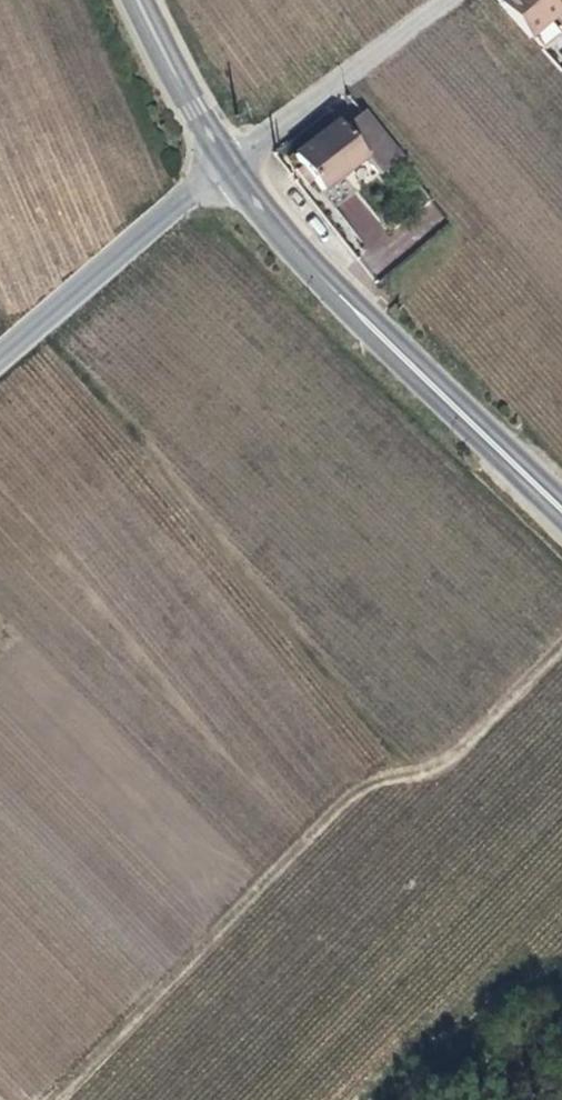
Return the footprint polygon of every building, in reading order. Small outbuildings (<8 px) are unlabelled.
[(525,36),(527,34),(546,18),(561,4),(561,2),(560,0),(494,0),(525,36)] [(546,18),(527,34),(538,47),(557,31),(546,18)] [(391,156),(355,109),(335,124),(330,119),(323,124),(347,152),(341,159),(345,163),(357,155),(371,172),(391,156)] [(347,152),(323,124),(286,152),(313,188),(345,163),(341,159),(347,152)] [(339,206),(356,228),(373,215),(355,193),(339,206)]
